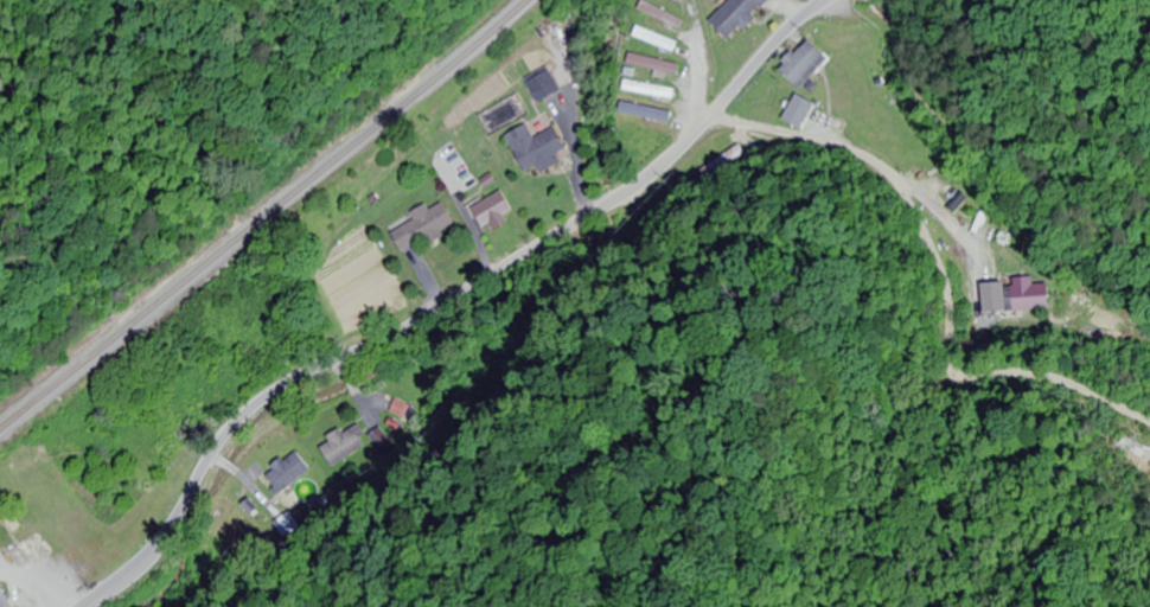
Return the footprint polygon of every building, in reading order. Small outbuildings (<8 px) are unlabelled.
[(714,21),(732,39),(744,27),(746,29),(773,0),(734,0),(714,21)] [(639,10),(681,31),(685,22),(644,1),(639,10)] [(679,43),(639,27),(635,38),(675,54),(679,43)] [(831,60),(811,40),(782,69),(802,89),(831,60)] [(680,76),(682,65),(632,55),(629,66),(680,76)] [(564,91),(551,71),(531,83),(543,104),(564,91)] [(677,98),(677,87),(626,83),(625,94),(677,98)] [(799,130),(815,106),(799,95),(783,120),(799,130)] [(672,124),(674,112),(628,103),(625,115),(672,124)] [(570,149),(559,127),(537,138),(533,131),(513,141),(532,178),(563,162),(559,154),(570,149)] [(705,178),(744,160),(739,149),(700,167),(705,178)] [(508,217),(517,212),(505,191),(474,208),(489,234),(511,222),(508,217)] [(417,222),(394,233),(405,254),(459,227),(447,203),(431,211),(429,206),(413,213),(417,222)] [(1049,312),(1048,285),(1033,286),(1033,279),(1013,280),(1014,283),(983,284),(984,314),(1049,312)] [(331,467),(370,444),(359,426),(344,435),(342,433),(319,447),(331,467)] [(312,471),(297,452),(266,476),(281,495),(312,471)] [(4,590),(0,592),(0,606),(15,606),(4,590)]
